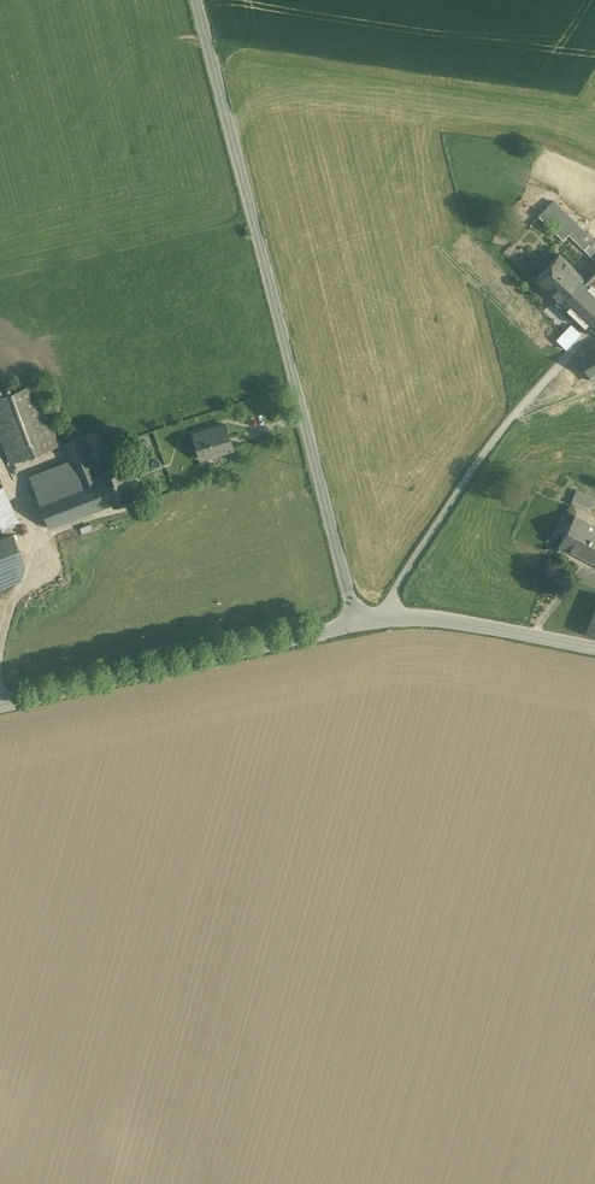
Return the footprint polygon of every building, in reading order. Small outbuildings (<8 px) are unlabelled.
[(575,225),(552,201),(538,215),(562,239),(568,233),(575,225)] [(575,225),(568,233),(594,259),(594,244),(575,225)] [(580,276),(557,254),(535,277),(556,298),(555,299),(556,300),(580,276)] [(556,300),(591,334),(594,330),(594,289),(591,285),(594,282),(592,280),(594,277),(594,260),(580,276),(556,300)] [(576,355),(589,376),(594,372),(594,343),(576,355)] [(0,395),(0,433),(10,461),(58,443),(35,382),(0,395)] [(225,422),(193,432),(200,457),(233,448),(225,422)] [(81,435),(64,442),(71,458),(87,451),(81,435)] [(87,451),(71,458),(77,472),(93,465),(87,451)] [(118,463),(100,470),(113,502),(113,503),(131,496),(118,463)] [(113,502),(100,471),(97,472),(93,465),(77,472),(80,479),(93,474),(105,505),(113,502)] [(80,479),(37,495),(49,527),(105,505),(93,474),(80,479)] [(18,518),(2,484),(0,485),(0,526),(18,518)] [(576,491),(572,499),(592,507),(594,498),(576,491)] [(575,513),(558,542),(580,554),(594,528),(594,525),(575,513)] [(580,554),(594,563),(594,528),(580,554)] [(0,538),(0,568),(12,563),(23,558),(12,533),(0,538)] [(0,568),(0,585),(18,577),(12,563),(0,568)] [(566,574),(554,568),(547,578),(560,585),(566,574)]
